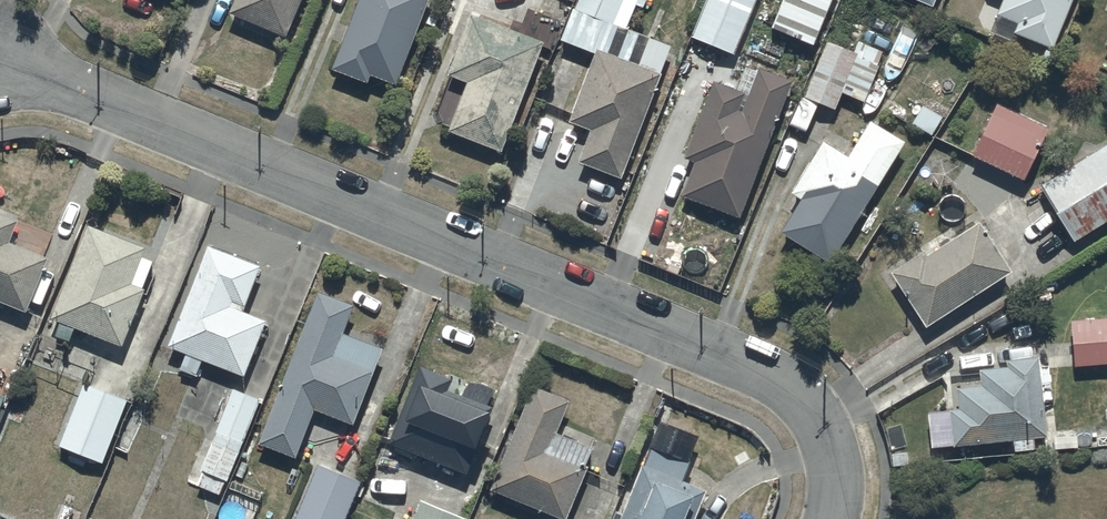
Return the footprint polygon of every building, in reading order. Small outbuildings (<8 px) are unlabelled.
[(228,10),(283,34),(298,0),(233,0),(228,10)] [(331,64),(367,79),(370,71),(394,80),(426,0),(356,0),(331,64)] [(636,0),(575,0),(573,6),(625,27),(636,0)] [(753,0),(704,0),(690,32),(733,50),(753,0)] [(771,22),(812,41),(830,0),(780,0),(771,22)] [(1070,0),(1001,0),(997,10),(1018,18),(1014,29),(1052,44),(1070,0)] [(542,37),(473,9),(448,69),(468,77),(448,127),(499,147),(542,37)] [(835,105),(842,89),(864,98),(884,50),(861,41),(857,50),(827,37),(804,92),(835,105)] [(596,44),(568,118),(590,126),(578,158),(620,174),(660,69),(596,44)] [(739,214),(793,77),(758,63),(757,67),(745,62),(736,85),(714,77),(684,156),(694,159),(681,192),(739,214)] [(1047,126),(996,99),(973,148),(1022,174),(1047,126)] [(848,152),(824,137),(792,188),(794,190),(782,208),(790,213),(781,227),(828,258),(906,139),(871,116),(848,152)] [(1042,182),(1074,238),(1106,217),(1106,143),(1106,141),(1042,182)] [(25,308),(47,254),(9,238),(18,215),(0,208),(0,298),(25,308)] [(979,218),(893,268),(926,322),(1010,267),(979,218)] [(88,222),(51,315),(73,324),(67,337),(83,343),(88,329),(121,342),(144,285),(142,284),(153,259),(141,254),(144,245),(88,222)] [(207,242),(167,343),(185,350),(179,367),(196,374),(203,356),(244,373),(266,316),(241,306),(259,262),(207,242)] [(318,287),(259,439),(296,453),(314,406),(351,421),(372,368),(332,352),(353,301),(318,287)] [(1098,324),(1101,362),(1106,362),(1106,324),(1098,324)] [(1045,431),(1039,354),(1007,356),(1007,363),(979,366),(981,381),(956,383),(958,405),(949,406),(952,441),(1014,435),(1015,448),(1034,447),(1033,432),(1045,431)] [(419,361),(388,439),(396,442),(391,455),(415,465),(416,462),(424,466),(428,456),(464,471),(491,403),(488,402),(494,385),(468,375),(462,391),(449,386),(453,374),(419,361)] [(85,380),(59,443),(102,459),(127,397),(85,380)] [(569,396),(532,382),(490,486),(567,516),(587,463),(585,462),(595,436),(559,422),(569,396)] [(203,468),(196,482),(219,492),(260,398),(236,387),(200,467),(203,468)] [(619,518),(692,518),(706,485),(682,475),(687,465),(653,451),(648,463),(642,460),(619,518)] [(293,518),(344,518),(361,479),(318,461),(293,518)] [(412,518),(464,518),(466,514),(421,496),(412,518)]
